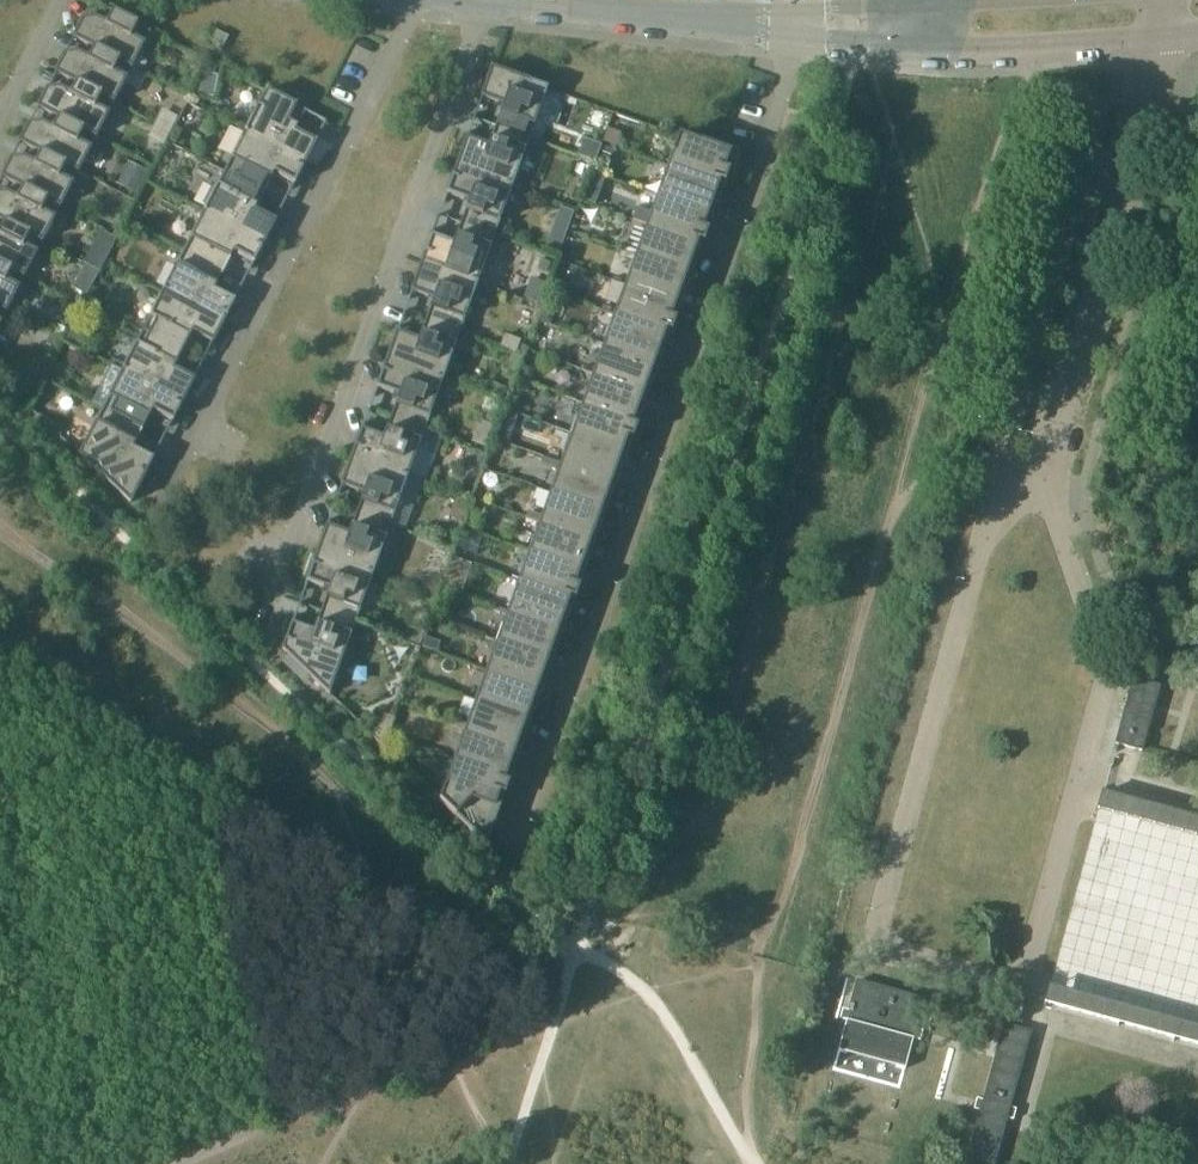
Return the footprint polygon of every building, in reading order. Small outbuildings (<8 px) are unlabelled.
[(77,32),(73,39),(75,40),(75,39),(94,48),(132,67),(151,31),(113,12),(112,14),(106,25),(97,20),(84,21),(85,19),(84,18),(82,21),(77,22),(77,32)] [(217,31),(210,44),(222,50),(229,37),(217,31)] [(59,67),(55,74),(57,75),(57,74),(76,83),(114,103),(132,67),(94,48),(94,49),(89,60),(79,55),(67,55),(68,53),(66,53),(64,56),(59,57),(59,67)] [(492,68),(479,105),(480,105),(483,98),(497,103),(498,103),(503,105),(497,121),(496,126),(497,126),(530,138),(548,89),(497,70),(492,68)] [(202,72),(197,94),(214,98),(218,76),(202,72)] [(41,102),(37,109),(39,109),(58,118),(96,138),(114,103),(76,83),(75,84),(76,84),(70,95),(61,90),(48,90),(50,88),(48,88),(46,91),(41,92),(41,102)] [(266,90),(245,132),(305,163),(316,142),(300,134),(295,132),(306,111),(266,90)] [(162,109),(148,137),(153,140),(164,145),(170,133),(171,132),(177,120),(178,117),(162,109)] [(23,136),(19,144),(21,144),(21,143),(40,153),(78,173),(96,138),(58,118),(57,119),(58,119),(53,129),(43,124),(31,125),(32,123),(30,122),(28,126),(23,126),(23,136)] [(469,131),(457,166),(497,181),(513,187),(530,138),(497,126),(496,126),(488,147),(483,145),(484,145),(468,139),(471,131),(469,131)] [(245,132),(224,172),(264,192),(274,173),(279,176),(293,184),(295,184),(305,163),(245,132)] [(679,135),(668,166),(724,186),(725,184),(729,171),(735,156),(679,135)] [(584,138),(578,155),(590,160),(596,143),(584,138)] [(5,171),(2,178),(3,179),(3,178),(22,188),(60,208),(62,203),(78,173),(40,153),(40,154),(35,164),(25,159),(13,160),(14,158),(12,157),(11,161),(5,161),(5,171)] [(457,166),(444,202),(445,202),(448,195),(464,200),(469,202),(461,223),(495,235),(513,187),(497,181),(457,166)] [(668,166),(657,196),(713,216),(714,214),(719,201),(724,186),(668,166)] [(224,172),(204,211),(265,242),(275,221),(259,213),(259,214),(255,211),(264,192),(224,172)] [(4,223),(42,243),(60,208),(22,188),(22,189),(16,199),(7,194),(0,195),(0,221),(4,223)] [(635,214),(632,221),(646,226),(702,246),(703,243),(702,243),(701,244),(696,242),(699,227),(707,228),(706,230),(708,230),(713,216),(657,196),(651,213),(635,207),(633,213),(635,214)] [(204,211),(184,251),(224,271),(233,252),(238,255),(253,263),(254,263),(265,242),(204,211)] [(24,277),(42,243),(4,223),(4,224),(0,231),(0,265),(24,277)] [(435,228),(422,263),(478,284),(495,235),(461,223),(453,244),(449,242),(433,236),(436,228),(435,228)] [(646,226),(636,255),(692,275),(697,261),(701,248),(702,246),(646,226)] [(100,230),(94,242),(111,251),(117,239),(100,230)] [(184,251),(163,290),(224,321),(235,301),(233,300),(219,292),(219,293),(214,290),(224,271),(184,251)] [(636,255),(625,285),(681,305),(682,303),(687,290),(692,275),(636,255)] [(422,263),(409,299),(410,300),(413,292),(429,297),(434,299),(426,320),(460,332),(478,284),(422,263)] [(6,312),(24,277),(0,265),(0,309),(6,312)] [(86,265),(77,282),(80,292),(87,295),(99,272),(86,265)] [(531,277),(523,298),(543,306),(549,290),(551,285),(531,277)] [(625,285),(614,315),(670,335),(671,333),(676,320),(681,305),(625,285)] [(163,290),(143,330),(183,350),(193,332),(198,334),(197,334),(213,342),(224,321),(163,290)] [(614,315),(604,343),(660,363),(665,350),(669,337),(670,335),(614,315)] [(400,325),(387,361),(443,381),(460,332),(426,320),(418,341),(414,339),(398,333),(401,326),(400,325)] [(143,330),(123,370),(184,401),(194,380),(193,379),(178,371),(178,372),(174,369),(183,350),(143,330)] [(505,335),(501,346),(516,352),(519,344),(521,340),(505,335)] [(604,343),(593,374),(599,376),(649,394),(650,392),(654,379),(655,376),(660,363),(604,343)] [(387,361),(374,396),(375,397),(378,389),(394,394),(399,396),(391,417),(425,429),(443,381),(387,361)] [(113,364),(93,404),(103,409),(143,429),(152,411),(157,413),(171,421),(173,421),(184,401),(123,370),(113,364)] [(592,376),(582,404),(638,424),(643,410),(648,397),(649,394),(599,376),(593,374),(592,376)] [(582,404),(571,434),(628,454),(633,439),(637,427),(638,424),(582,404)] [(103,409),(80,454),(87,461),(131,503),(131,502),(154,459),(152,458),(138,450),(138,451),(133,448),(143,429),(103,409)] [(508,413),(499,439),(508,442),(517,416),(508,413)] [(365,422),(352,457),(408,478),(425,429),(391,417),(384,438),(379,436),(363,430),(366,422),(365,422)] [(479,420),(472,441),(488,447),(496,426),(479,420)] [(571,434),(561,463),(617,483),(618,481),(622,468),(628,454),(571,434)] [(352,457),(339,493),(341,493),(343,486),(359,491),(364,493),(356,514),(391,526),(408,478),(352,457)] [(561,463),(550,493),(606,513),(611,499),(616,486),(617,483),(561,463)] [(550,493),(539,523),(596,543),(596,540),(601,528),(606,513),(550,493)] [(330,519),(317,554),(373,574),(391,526),(356,514),(349,535),(344,533),(328,527),(331,519),(330,519)] [(539,523),(529,552),(585,573),(590,558),(595,545),(596,543),(539,523)] [(529,552),(518,583),(574,603),(575,600),(580,587),(585,573),(529,552)] [(317,554),(304,590),(306,590),(308,582),(324,588),(329,590),(321,610),(356,623),(373,574),(317,554)] [(449,571),(443,588),(461,594),(467,578),(449,571)] [(518,583),(507,612),(564,632),(564,630),(569,617),(574,603),(518,583)] [(295,616),(283,649),(330,694),(356,623),(321,610),(314,631),(309,630),(294,624),(296,616),(295,616)] [(497,639),(497,641),(553,661),(558,647),(563,634),(564,632),(507,612),(497,639)] [(497,641),(486,670),(542,691),(543,688),(548,675),(553,661),(497,641)] [(486,670),(476,700),(532,720),(537,706),(542,693),(542,691),(486,670)] [(1134,679),(1116,743),(1142,750),(1160,686),(1134,679)] [(476,700),(465,730),(521,750),(522,748),(527,735),(532,720),(476,700)] [(383,713),(377,729),(389,733),(395,718),(383,713)] [(465,730),(454,759),(510,780),(516,765),(520,752),(521,750),(465,730)] [(454,759),(440,800),(487,845),(497,816),(505,795),(510,782),(510,780),(454,759)] [(1098,796),(1094,812),(1197,841),(1197,825),(1107,799),(1098,796)] [(858,980),(838,1050),(854,1055),(905,1069),(908,1057),(925,999),(858,980)] [(1048,990),(1044,1004),(1197,1046),(1197,1032),(1048,990)] [(1005,1024),(1020,1028),(1027,999),(1013,995),(1005,1024)] [(965,1156),(989,1163),(1000,1163),(1036,1033),(1020,1028),(1005,1024),(980,1105),(965,1156)]
